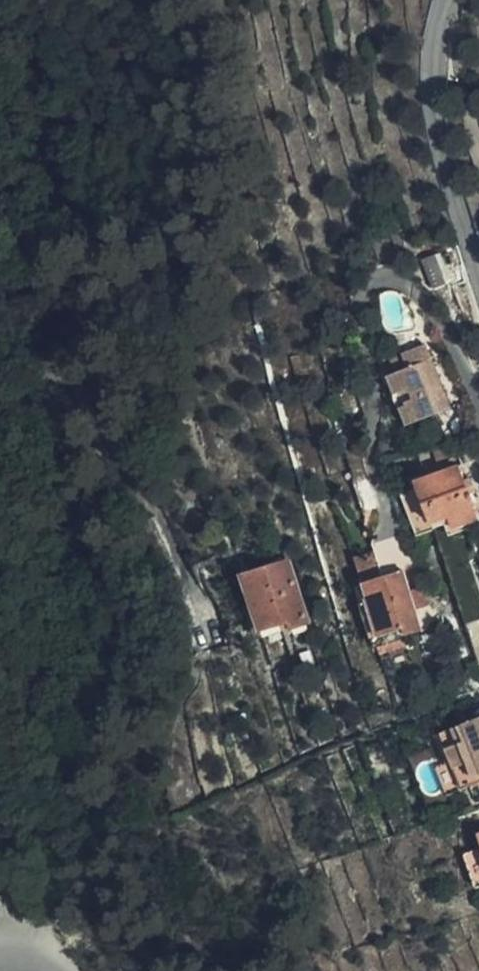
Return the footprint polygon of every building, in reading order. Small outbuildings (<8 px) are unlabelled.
[(452,280),(443,256),(422,263),(433,289),(452,280)] [(431,348),(409,356),(412,369),(401,373),(394,375),(411,425),(452,412),(431,348)] [(412,369),(409,356),(408,356),(397,359),(401,373),(412,369)] [(454,443),(435,448),(439,460),(456,454),(454,443)] [(476,518),(469,495),(462,480),(457,467),(416,483),(432,522),(449,517),(453,528),(476,518)] [(462,480),(469,495),(476,493),(471,477),(462,480)] [(362,578),(384,571),(377,550),(355,556),(362,578)] [(307,623),(287,561),(245,574),(256,606),(253,608),(261,632),(287,623),(291,630),(307,623)] [(416,610),(409,588),(404,572),(364,583),(368,600),(365,602),(376,637),(402,630),(404,635),(421,630),(416,610)] [(421,585),(409,588),(416,610),(426,607),(421,585)] [(438,734),(462,791),(478,783),(478,717),(438,734)]
